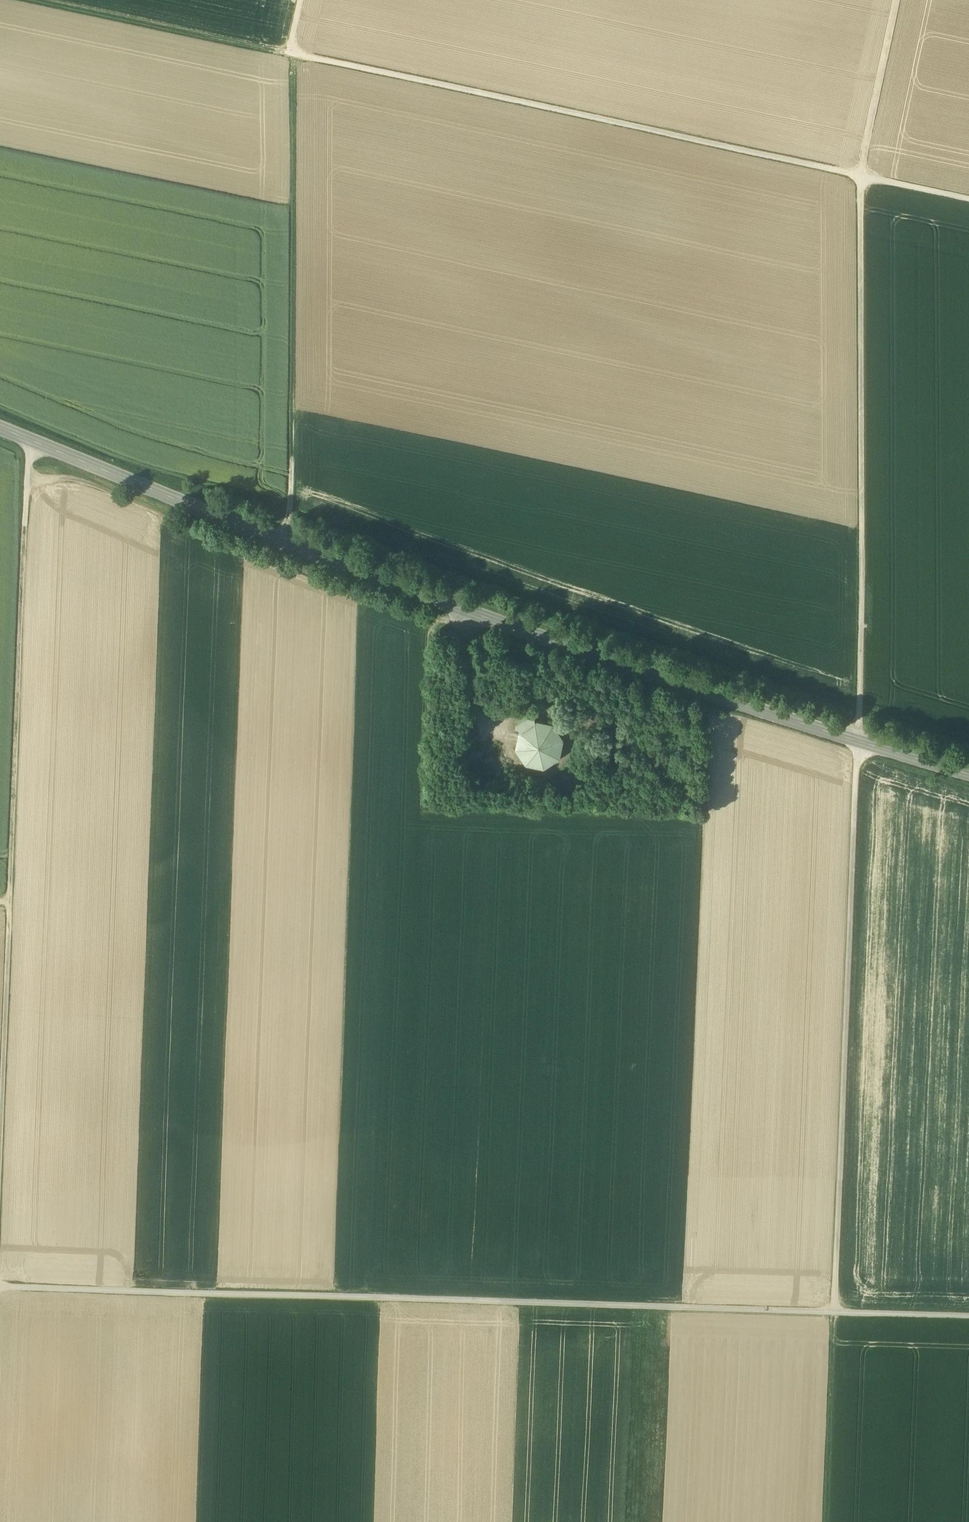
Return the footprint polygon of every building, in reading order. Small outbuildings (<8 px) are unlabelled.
[(534,713),(524,712),(516,716),(514,727),(519,728),(516,747),(526,763),(544,766),(558,757),(563,738),(552,723),(534,719),(534,713)]
